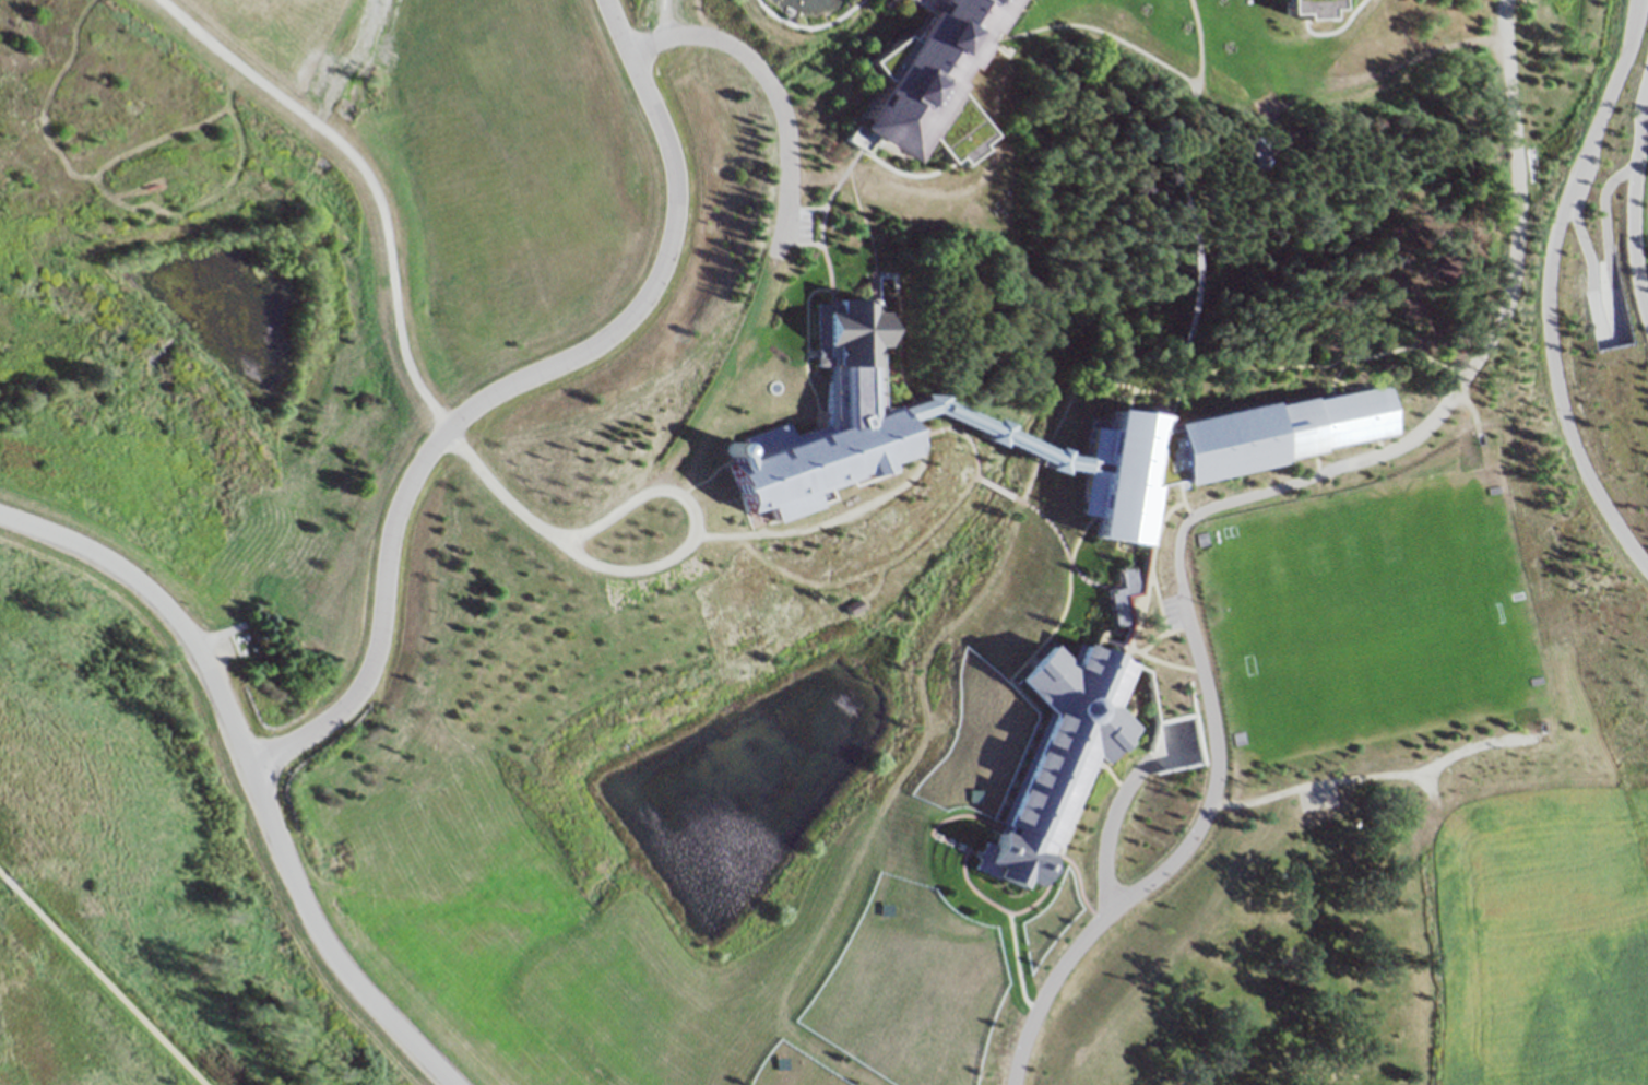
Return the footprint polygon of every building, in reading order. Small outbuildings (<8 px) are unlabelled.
[(898,30),(862,56),(875,75),(844,120),(862,132),(897,156),(915,129),(935,156),(942,151),(947,158),(953,154),(969,144),(964,138),(977,129),(945,83),(1000,0),(929,0),(921,12),(903,37),(898,30)] [(1280,10),(1280,0),(1331,0),(1331,4),(1321,4),(1321,15),(1296,15),(1296,10),(1280,10)] [(1231,133),(1212,149),(1231,169),(1252,167),(1266,143),(1231,133)] [(721,448),(724,457),(742,507),(762,499),(770,520),(816,504),(810,488),(849,475),(846,470),(897,452),(891,437),(897,436),(893,428),(891,421),(886,408),(884,400),(879,402),(869,405),(870,352),(864,352),(865,341),(870,341),(872,300),(867,300),(862,300),(862,292),(829,292),(829,307),(822,307),(822,300),(815,299),(815,339),(821,339),(821,410),(821,423),(790,434),(786,425),(721,448)] [(1083,510),(1070,510),(1077,467),(1079,452),(1083,422),(1098,423),(1100,402),(1154,409),(1153,423),(1157,422),(1155,415),(1265,393),(1266,400),(1385,379),(1397,432),(1278,453),(1279,460),(1171,480),(1170,473),(1145,477),(1137,540),(1081,533),(1082,519),(1083,510)] [(886,408),(918,396),(918,391),(936,391),(936,397),(982,417),(984,413),(998,420),(996,424),(1040,445),(1041,440),(1055,444),(1053,449),(1079,452),(1077,467),(1054,462),(1053,468),(1031,461),(1032,457),(993,438),(991,440),(973,433),(975,429),(937,411),(920,409),(891,421),(886,408)] [(1145,477),(1137,540),(1133,589),(1116,593),(1123,620),(1103,652),(1126,662),(1108,704),(1128,719),(1219,705),(1191,563),(1179,553),(1171,480),(1170,473),(1145,477)] [(1128,719),(1092,758),(1088,755),(1031,880),(1016,875),(1013,883),(983,871),(987,861),(970,854),(972,850),(1038,709),(1004,675),(1040,636),(1059,657),(1069,636),(1103,652),(1112,657),(1126,662),(1108,704),(1128,719)]
